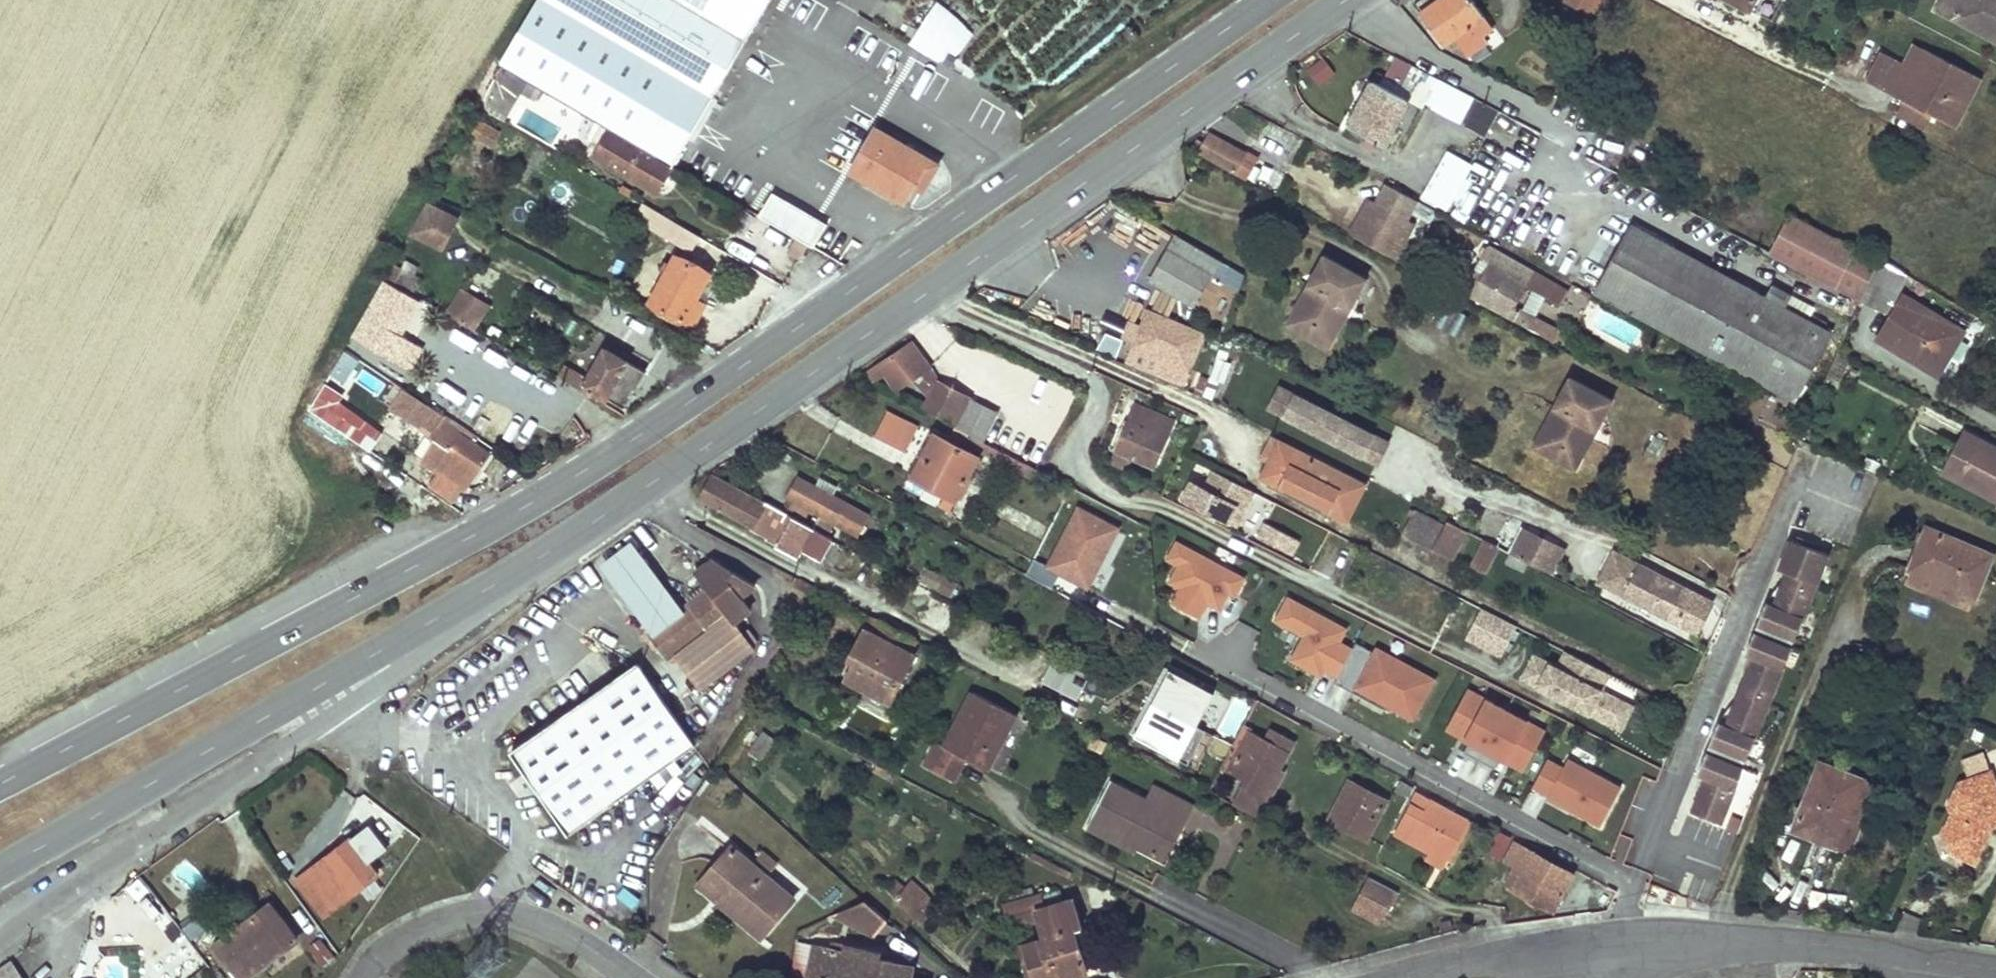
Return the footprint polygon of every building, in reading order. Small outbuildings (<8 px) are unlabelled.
[(501,64),(505,67),(611,129),(674,165),(713,97),(548,0),(538,0),(501,64)] [(713,97),(772,0),(548,0),(713,97)] [(1483,35),(1493,28),(1474,0),(1421,0),(1414,5),(1441,46),(1447,43),(1452,51),(1459,47),(1462,50),(1483,35)] [(1566,1),(1594,17),(1603,0),(1566,0),(1566,1)] [(1750,9),(1755,0),(1733,0),(1750,9)] [(1937,11),(1995,41),(1995,0),(1942,0),(1937,11)] [(1483,35),(1462,50),(1466,57),(1488,43),(1483,35)] [(1912,68),(1910,73),(1917,78),(1922,71),(1920,68),(1925,61),(1920,58),(1925,49),(1922,48),(1912,68)] [(1975,76),(1925,49),(1920,58),(1925,61),(1920,68),(1922,71),(1917,78),(1910,73),(1896,97),(1906,102),(1933,116),(1950,125),(1962,101),(1966,100),(1975,84),(1972,82),(1975,76)] [(1880,51),(1865,81),(1881,89),(1896,60),(1880,51)] [(1325,56),(1305,67),(1315,85),(1335,74),(1325,56)] [(1896,60),(1881,89),(1896,97),(1910,73),(1912,68),(1896,60)] [(514,99),(526,80),(505,67),(493,87),(514,99)] [(1962,101),(1950,125),(1956,128),(1981,80),(1975,76),(1972,82),(1975,84),(1966,100),(1962,101)] [(1375,83),(1351,126),(1384,145),(1409,101),(1375,83)] [(1441,114),(1488,132),(1498,106),(1451,88),(1441,114)] [(1933,116),(1906,102),(1900,113),(1927,127),(1933,116)] [(489,147),(498,131),(479,120),(470,136),(489,147)] [(877,128),(854,167),(868,175),(865,180),(905,202),(914,185),(923,191),(938,165),(877,128)] [(648,187),(664,160),(611,129),(595,156),(648,187)] [(1197,142),(1192,151),(1246,180),(1258,160),(1248,154),(1248,156),(1211,136),(1206,146),(1197,142)] [(1447,209),(1470,163),(1447,151),(1424,197),(1447,209)] [(658,193),(674,165),(664,160),(648,187),(658,193)] [(781,181),(760,216),(847,267),(851,264),(861,248),(826,227),(835,213),(781,181)] [(411,233),(441,248),(456,220),(427,205),(411,233)] [(1369,205),(1362,217),(1406,241),(1412,229),(1369,205)] [(646,206),(638,220),(690,250),(698,237),(646,206)] [(1789,213),(1769,253),(1860,300),(1878,259),(1789,213)] [(1362,217),(1351,236),(1396,261),(1406,241),(1362,217)] [(1731,366),(1795,400),(1830,335),(1823,331),(1826,325),(1812,317),(1809,322),(1784,309),(1791,297),(1759,279),(1752,292),(1632,228),(1596,293),(1645,320),(1731,366)] [(1231,267),(1176,236),(1149,281),(1194,307),(1213,276),(1223,282),(1231,267)] [(1490,245),(1463,293),(1554,343),(1560,332),(1521,311),(1518,313),(1512,309),(1525,286),(1560,305),(1568,292),(1490,245)] [(675,255),(650,301),(693,326),(705,305),(697,301),(710,275),(675,255)] [(1324,257),(1286,326),(1308,338),(1313,328),(1335,340),(1346,318),(1340,314),(1344,306),(1351,310),(1367,280),(1324,257)] [(1878,259),(1860,300),(1888,313),(1907,275),(1906,273),(1882,260),(1879,258),(1878,259)] [(417,266),(405,260),(400,269),(394,265),(385,279),(413,294),(421,280),(412,275),(417,266)] [(710,275),(697,301),(705,305),(720,280),(710,275)] [(420,344),(400,333),(418,299),(384,280),(353,336),(408,367),(420,344)] [(488,306),(462,292),(448,315),(473,329),(488,306)] [(1903,295),(1877,339),(1936,375),(1963,331),(1903,295)] [(1448,305),(1437,325),(1455,334),(1465,314),(1448,305)] [(1344,306),(1340,314),(1346,318),(1351,310),(1344,306)] [(1203,334),(1149,311),(1141,329),(1130,324),(1123,338),(1135,343),(1127,362),(1183,386),(1189,372),(1187,370),(1203,334)] [(1313,328),(1308,338),(1329,350),(1335,340),(1313,328)] [(1117,356),(1123,337),(1104,331),(1097,350),(1117,356)] [(929,398),(923,409),(957,428),(973,400),(939,383),(931,370),(912,344),(868,373),(875,382),(884,376),(896,390),(911,380),(929,398)] [(1197,369),(1225,378),(1229,365),(1216,360),(1219,349),(1205,344),(1197,369)] [(563,365),(557,376),(581,391),(583,387),(624,410),(646,372),(604,350),(588,379),(563,365)] [(1614,397),(1570,375),(1535,445),(1578,467),(1614,397)] [(1265,411),(1379,464),(1391,438),(1278,385),(1265,411)] [(302,418),(361,463),(385,431),(326,386),(302,418)] [(413,398),(406,409),(435,429),(443,418),(413,398)] [(486,400),(470,430),(498,446),(515,416),(486,400)] [(973,400),(957,428),(956,429),(981,442),(985,435),(997,412),(973,400)] [(1136,406),(1116,450),(1117,451),(1132,458),(1153,467),(1172,422),(1136,406)] [(872,435),(905,452),(919,424),(886,408),(872,435)] [(956,429),(955,429),(949,438),(1032,480),(1037,471),(1033,468),(1019,461),(996,450),(981,442),(956,429)] [(1978,439),(1964,432),(1945,468),(1959,475),(1978,439)] [(443,460),(428,484),(453,502),(487,453),(460,435),(450,451),(437,442),(431,453),(443,460)] [(981,442),(996,450),(1001,443),(985,435),(981,442)] [(934,436),(912,478),(956,501),(978,459),(934,436)] [(1273,456),(1262,477),(1272,483),(1276,477),(1310,495),(1307,501),(1346,521),(1365,485),(1267,436),(1260,449),(1273,456)] [(1978,439),(1959,475),(1995,494),(1995,448),(1978,439)] [(1132,458),(1117,451),(1111,464),(1126,471),(1132,458)] [(1019,461),(1033,468),(1036,461),(1023,454),(1019,461)] [(1945,468),(1943,472),(1995,501),(1995,494),(1959,475),(1945,468)] [(1254,493),(1214,472),(1205,490),(1192,483),(1183,500),(1229,524),(1237,507),(1245,511),(1254,493)] [(711,480),(701,498),(753,526),(765,503),(716,476),(714,480),(711,480)] [(815,488),(832,497),(837,486),(821,477),(815,488)] [(1276,477),(1272,483),(1307,501),(1310,495),(1276,477)] [(956,501),(912,478),(906,488),(950,512),(956,501)] [(790,507),(799,512),(803,506),(822,516),(834,522),(844,503),(832,497),(815,488),(799,479),(789,498),(794,501),(790,507)] [(812,528),(765,503),(753,526),(751,529),(768,538),(771,541),(777,544),(776,546),(796,557),(801,548),(812,528)] [(1237,507),(1229,524),(1237,528),(1245,511),(1237,507)] [(1452,559),(1467,532),(1448,522),(1446,526),(1414,510),(1402,533),(1452,559)] [(834,522),(822,516),(816,526),(828,532),(834,522)] [(1267,524),(1259,538),(1293,555),(1300,540),(1267,524)] [(1629,545),(1596,527),(1588,542),(1621,560),(1629,545)] [(812,528),(801,548),(820,558),(831,538),(812,528)] [(1924,554),(1916,573),(1975,598),(1992,556),(1926,528),(1917,551),(1924,554)] [(1511,554),(1529,563),(1536,567),(1549,543),(1524,529),(1511,554)] [(1457,558),(1488,572),(1499,547),(1469,533),(1457,558)] [(1225,613),(1245,574),(1175,538),(1164,560),(1174,565),(1165,582),(1176,588),(1169,603),(1200,619),(1208,604),(1225,613)] [(650,633),(684,607),(632,541),(600,564),(650,633)] [(1794,638),(1828,556),(1791,541),(1779,569),(1788,573),(1774,607),(1765,603),(1757,623),(1794,638)] [(1549,543),(1536,567),(1550,574),(1562,550),(1549,543)] [(1924,554),(1917,551),(1909,571),(1916,573),(1924,554)] [(1529,563),(1511,554),(1507,563),(1524,572),(1529,563)] [(712,559),(696,571),(708,588),(684,607),(650,633),(668,658),(676,653),(703,688),(755,649),(734,621),(750,609),(740,596),(754,586),(712,559)] [(1627,560),(1613,587),(1697,631),(1711,602),(1627,560)] [(1090,571),(1076,599),(1122,623),(1136,595),(1090,571)] [(1975,598),(1909,571),(1904,581),(1970,609),(1975,598)] [(797,578),(793,587),(811,596),(815,588),(807,584),(801,580),(797,578)] [(933,592),(917,584),(910,596),(926,606),(928,602),(931,596),(933,592)] [(926,606),(918,621),(943,635),(956,610),(931,596),(928,602),(926,606)] [(1300,634),(1288,663),(1336,682),(1351,645),(1343,642),(1350,624),(1282,596),(1272,622),(1300,634)] [(1518,627),(1505,620),(1482,609),(1468,637),(1504,655),(1518,627)] [(862,649),(847,679),(890,702),(913,656),(909,654),(915,641),(871,618),(856,647),(862,649)] [(1794,638),(1757,623),(1753,633),(1790,648),(1794,638)] [(1745,757),(1790,648),(1753,633),(1745,652),(1753,656),(1724,726),(1716,722),(1708,742),(1745,757)] [(1414,722),(1437,679),(1359,639),(1337,682),(1414,722)] [(1600,692),(1609,674),(1568,653),(1559,671),(1535,658),(1525,679),(1608,721),(1618,701),(1600,692)] [(1051,657),(1040,682),(1078,699),(1089,674),(1051,657)] [(596,693),(513,751),(570,832),(695,745),(637,663),(617,678),(596,693)] [(596,693),(617,678),(608,664),(586,678),(596,693)] [(1132,735),(1181,758),(1214,690),(1165,667),(1132,735)] [(1465,689),(1443,736),(1525,773),(1547,725),(1465,689)] [(936,746),(923,770),(953,785),(966,761),(985,771),(1014,716),(972,695),(943,749),(936,746)] [(1632,708),(1618,701),(1608,721),(1622,728),(1632,708)] [(1243,728),(1223,766),(1248,780),(1244,787),(1269,800),(1283,773),(1277,769),(1292,743),(1273,732),(1267,742),(1243,728)] [(760,734),(747,751),(759,760),(772,743),(760,734)] [(1745,757),(1708,742),(1704,752),(1741,767),(1745,757)] [(1622,787),(1550,751),(1530,790),(1602,826),(1622,787)] [(1718,822),(1741,767),(1704,752),(1696,771),(1704,775),(1689,810),(1718,822)] [(1819,763),(1794,829),(1815,838),(1818,831),(1839,839),(1863,780),(1819,763)] [(1216,792),(1234,798),(1240,777),(1223,771),(1216,792)] [(1980,840),(1985,828),(1993,825),(1995,824),(1995,788),(1990,771),(1960,783),(1949,804),(1953,815),(1945,833),(1952,852),(1976,863),(1986,842),(1980,840)] [(1349,780),(1329,819),(1367,839),(1387,801),(1349,780)] [(1818,831),(1815,838),(1847,852),(1875,785),(1863,780),(1839,839),(1818,831)] [(1087,827),(1104,836),(1106,830),(1135,845),(1154,855),(1174,817),(1183,821),(1191,806),(1154,787),(1146,801),(1110,782),(1087,827)] [(1397,789),(1409,796),(1413,788),(1401,782),(1397,789)] [(1269,800),(1244,787),(1235,803),(1260,817),(1269,800)] [(1429,849),(1446,858),(1466,819),(1417,792),(1397,832),(1429,849)] [(1174,817),(1154,855),(1163,859),(1183,821),(1174,817)] [(1980,840),(1986,842),(1993,825),(1985,828),(1980,840)] [(1135,845),(1106,830),(1104,836),(1132,850),(1135,845)] [(1512,889),(1553,912),(1573,874),(1502,837),(1492,856),(1521,871),(1512,889)] [(352,840),(298,881),(326,916),(356,892),(379,876),(352,840)] [(730,846),(707,874),(727,891),(718,901),(760,937),(794,899),(765,875),(764,874),(752,864),(730,846)] [(1446,858),(1429,849),(1425,856),(1442,865),(1446,858)] [(752,864),(764,874),(765,875),(776,861),(763,851),(752,864)] [(727,891),(707,874),(698,884),(718,901),(727,891)] [(1399,892),(1370,878),(1354,909),(1379,922),(1386,910),(1388,912),(1399,892)] [(894,881),(886,888),(919,921),(928,913),(916,901),(924,893),(914,883),(906,891),(894,881)] [(1060,889),(1038,895),(1042,907),(1063,901),(1060,889)] [(148,894),(136,903),(156,925),(167,916),(148,894)] [(1004,905),(1011,928),(1038,920),(1044,938),(1024,944),(1029,962),(1035,960),(1040,977),(1064,977),(1085,972),(1073,930),(1080,927),(1072,900),(1042,907),(1038,895),(1004,905)] [(866,901),(832,915),(873,935),(888,921),(866,901)] [(219,947),(243,977),(249,977),(282,953),(296,942),(270,908),(219,947)] [(337,959),(322,941),(312,948),(326,966),(337,959)] [(846,947),(842,952),(833,950),(815,947),(809,977),(910,977),(912,971),(902,969),(891,967),(892,961),(878,958),(879,953),(846,947)] [(1035,960),(1029,962),(1023,964),(1028,977),(1040,977),(1035,960)]
